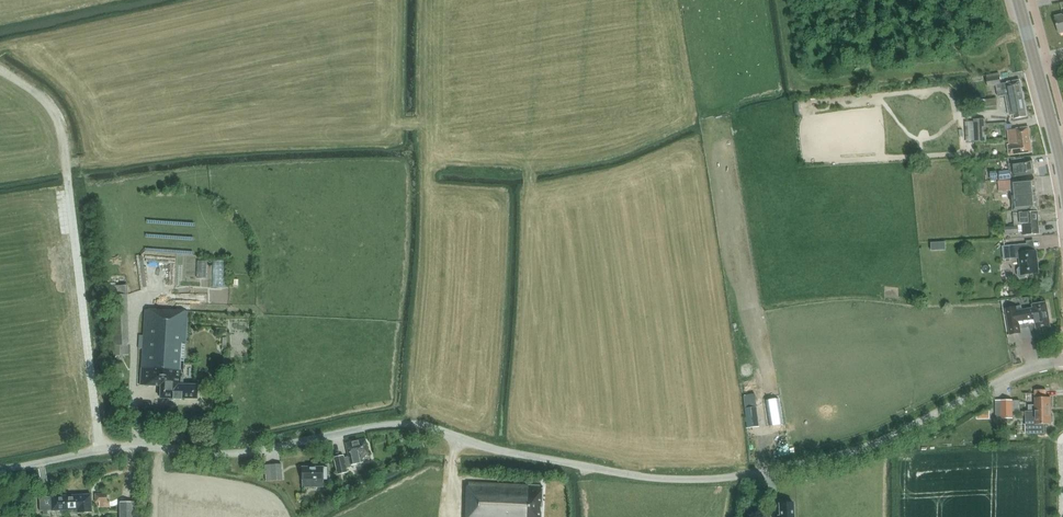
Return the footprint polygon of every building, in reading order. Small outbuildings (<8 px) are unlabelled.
[(997,86),(998,97),(1005,96),(1023,92),(1020,80),(1008,83),(1002,84),(1000,76),(987,78),(988,87),(997,86)] [(1005,96),(1006,96),(1010,116),(1014,115),(1015,119),(1027,116),(1023,92),(1005,96)] [(987,107),(997,106),(996,99),(986,100),(987,107)] [(976,142),(987,141),(985,119),(974,120),(976,142)] [(1010,155),(1032,152),(1030,140),(1029,127),(1008,130),(1010,145),(1008,145),(1010,155)] [(1009,172),(998,173),(999,180),(1011,179),(1011,177),(1035,174),(1033,160),(1008,163),(1009,172)] [(1035,179),(1011,181),(998,182),(999,192),(1012,191),(1014,211),(1038,209),(1035,179)] [(1038,211),(1014,213),(1015,226),(1018,225),(1022,225),(1026,225),(1026,223),(1039,223),(1038,211)] [(1040,234),(1039,223),(1026,223),(1026,225),(1022,225),(1023,235),(1040,234)] [(1019,233),(1018,225),(1015,226),(1005,227),(1006,234),(1019,233)] [(1021,258),(1022,267),(1019,268),(1017,270),(1018,277),(1020,279),(1025,278),(1027,276),(1027,274),(1038,273),(1036,251),(1028,252),(1027,244),(1003,246),(1004,260),(1021,258)] [(225,288),(226,261),(212,260),(211,287),(225,288)] [(197,261),(197,278),(206,279),(207,262),(197,261)] [(130,331),(130,286),(114,286),(114,331),(130,331)] [(1021,306),(1006,309),(1010,335),(1021,333),(1020,329),(1030,327),(1031,329),(1032,331),(1034,332),(1037,331),(1037,330),(1051,327),(1048,309),(1047,302),(1033,304),(1033,308),(1022,310),(1021,306)] [(183,385),(184,374),(188,312),(145,310),(140,385),(140,386),(161,386),(161,398),(174,398),(174,400),(182,400),(182,398),(197,399),(198,385),(183,385)] [(124,347),(113,348),(113,356),(124,355),(124,347)] [(1047,397),(1046,390),(1035,390),(1036,405),(1029,405),(1029,411),(1051,411),(1051,397),(1047,397)] [(756,407),(755,407),(754,398),(742,400),(743,409),(745,409),(747,428),(759,427),(756,407)] [(783,424),(778,399),(764,401),(769,426),(783,424)] [(1001,400),(1001,419),(1013,419),(1013,412),(1012,400),(1001,400)] [(1029,411),(1029,412),(1026,412),(1026,435),(1045,434),(1044,424),(1052,424),(1051,411),(1029,411)] [(369,454),(365,439),(346,444),(349,457),(344,459),(346,468),(350,467),(351,465),(363,463),(361,456),(369,454)] [(423,446),(419,447),(418,441),(413,442),(414,451),(423,450),(423,446)] [(338,475),(347,473),(346,468),(344,459),(343,455),(334,457),(338,475)] [(281,464),(271,464),(265,465),(266,481),(272,481),(282,480),(281,464)] [(302,468),(302,480),(302,487),(323,487),(323,483),(326,483),(326,480),(327,480),(327,467),(302,468)] [(543,486),(520,485),(468,483),(465,516),(541,516),(543,486)] [(343,496),(352,493),(350,485),(340,487),(343,496)] [(331,491),(332,494),(335,496),(339,496),(341,492),(340,489),(337,487),(333,487),(331,491)] [(92,513),(91,494),(38,497),(39,512),(75,511),(75,513),(78,513),(92,513)] [(107,506),(107,494),(95,495),(96,503),(100,502),(100,507),(107,506)] [(134,502),(119,502),(119,516),(134,516),(134,502)] [(793,502),(780,503),(780,516),(777,516),(794,516),(793,502)]
